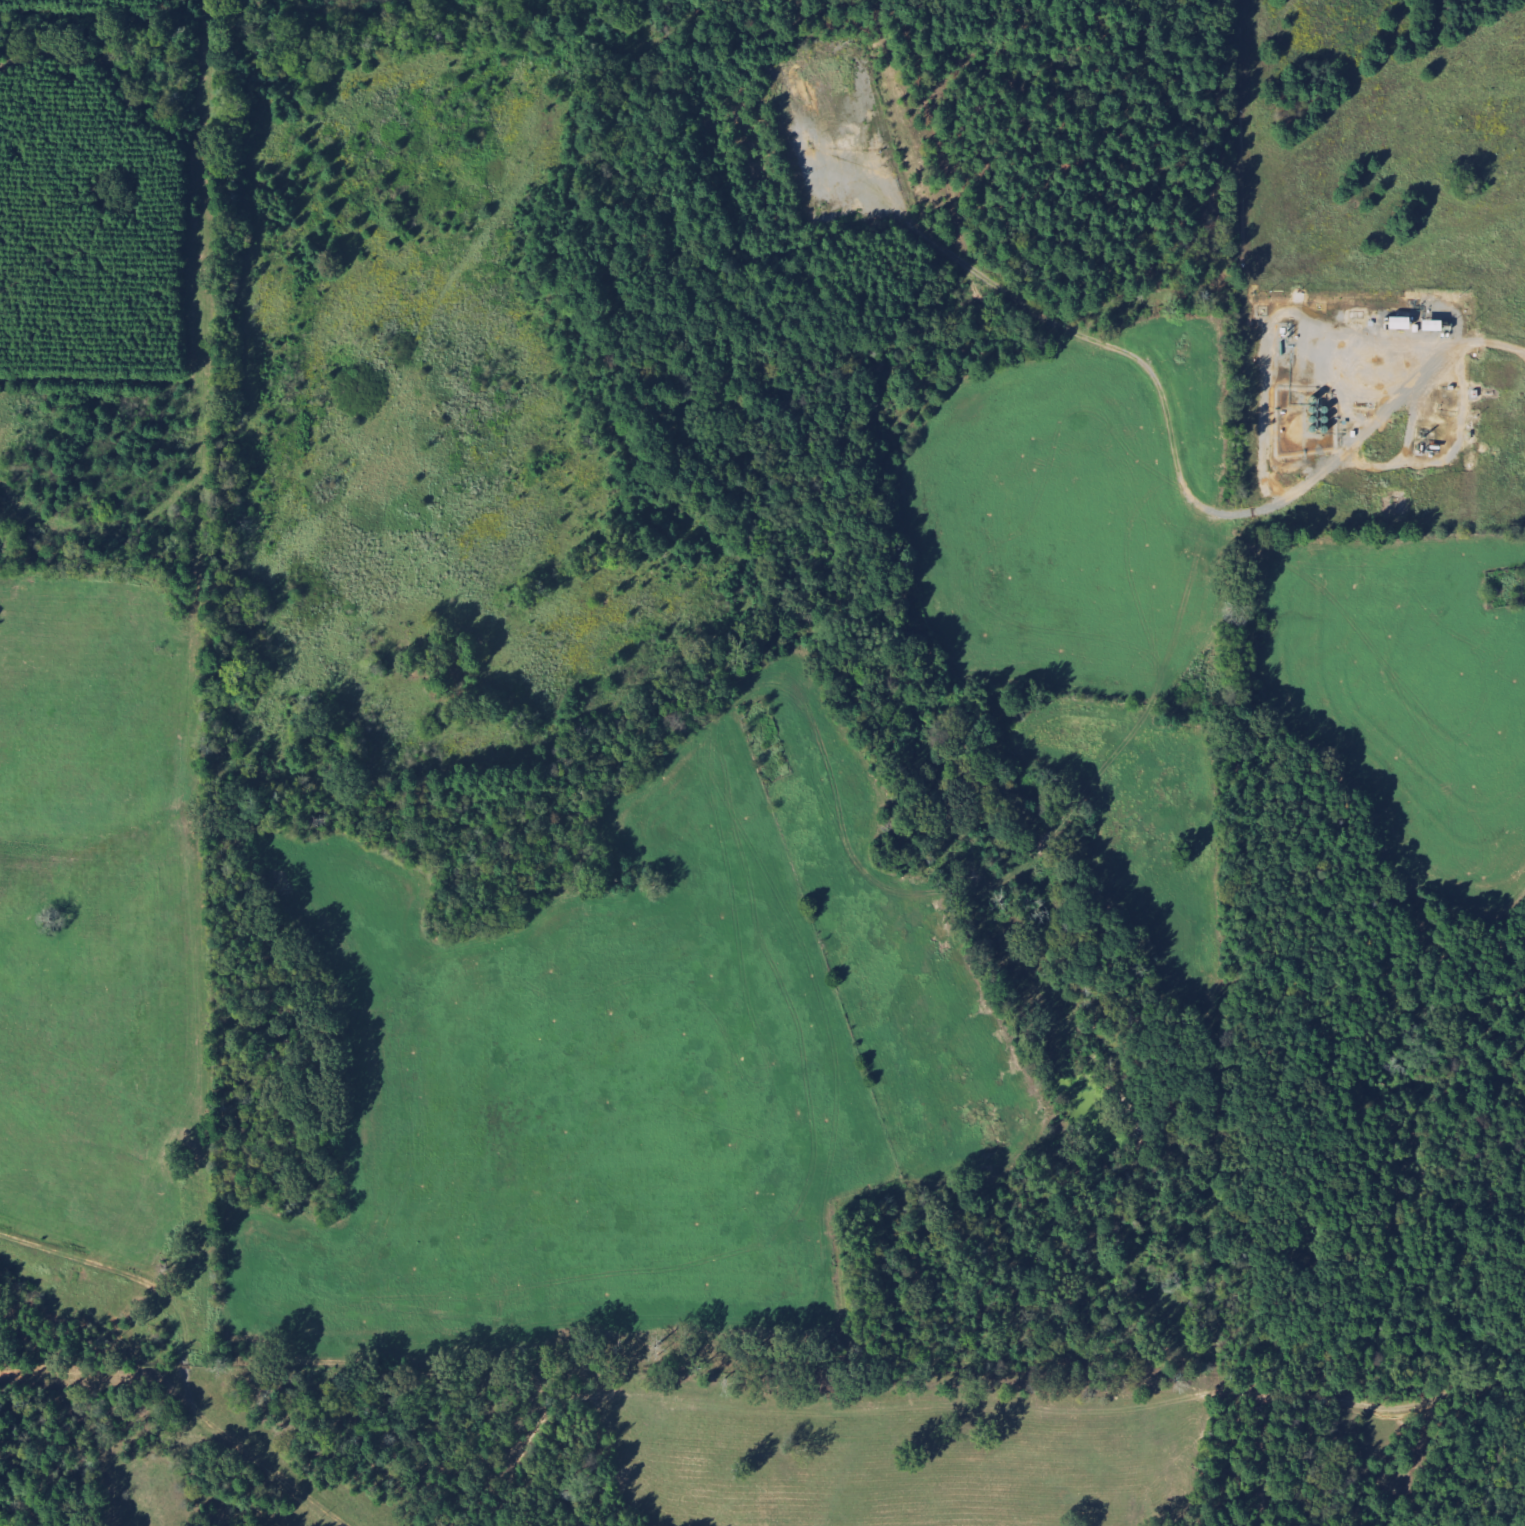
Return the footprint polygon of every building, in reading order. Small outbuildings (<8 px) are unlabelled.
[(1444,321),(1425,321),(1425,331),(1444,331),(1444,321)]
